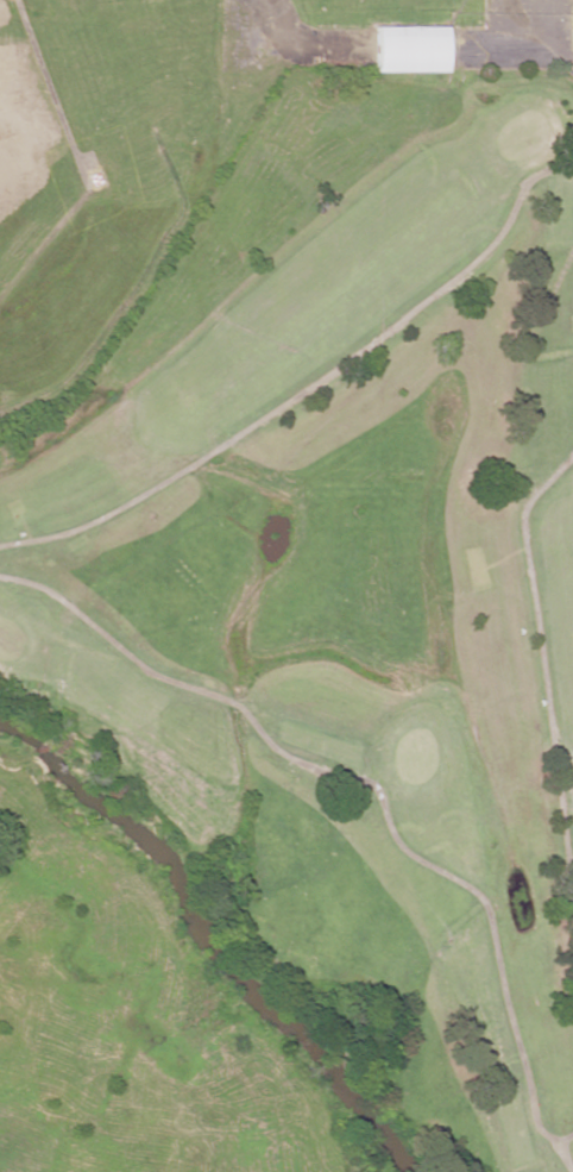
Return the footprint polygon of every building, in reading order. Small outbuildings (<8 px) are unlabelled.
[(447,72),(448,26),(376,25),(375,70),(447,72)]
